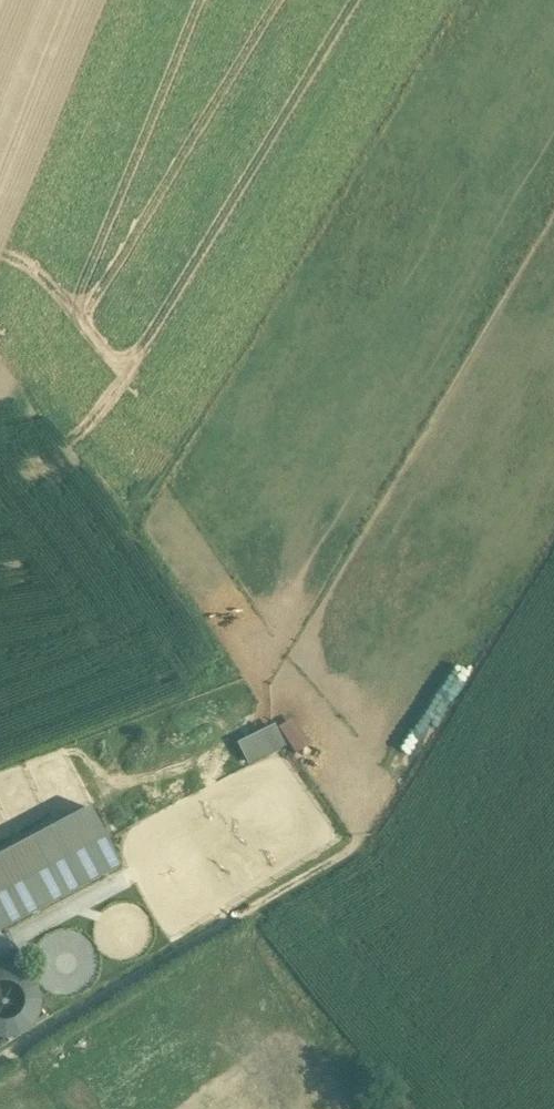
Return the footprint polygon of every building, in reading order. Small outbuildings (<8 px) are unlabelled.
[(294,753),(310,745),(297,716),(280,724),(294,753)] [(248,762),(287,747),(279,725),(240,739),(248,762)] [(89,808),(0,856),(0,931),(120,866),(89,808)] [(3,1050),(51,1006),(6,958),(0,964),(0,1047),(3,1050)]
